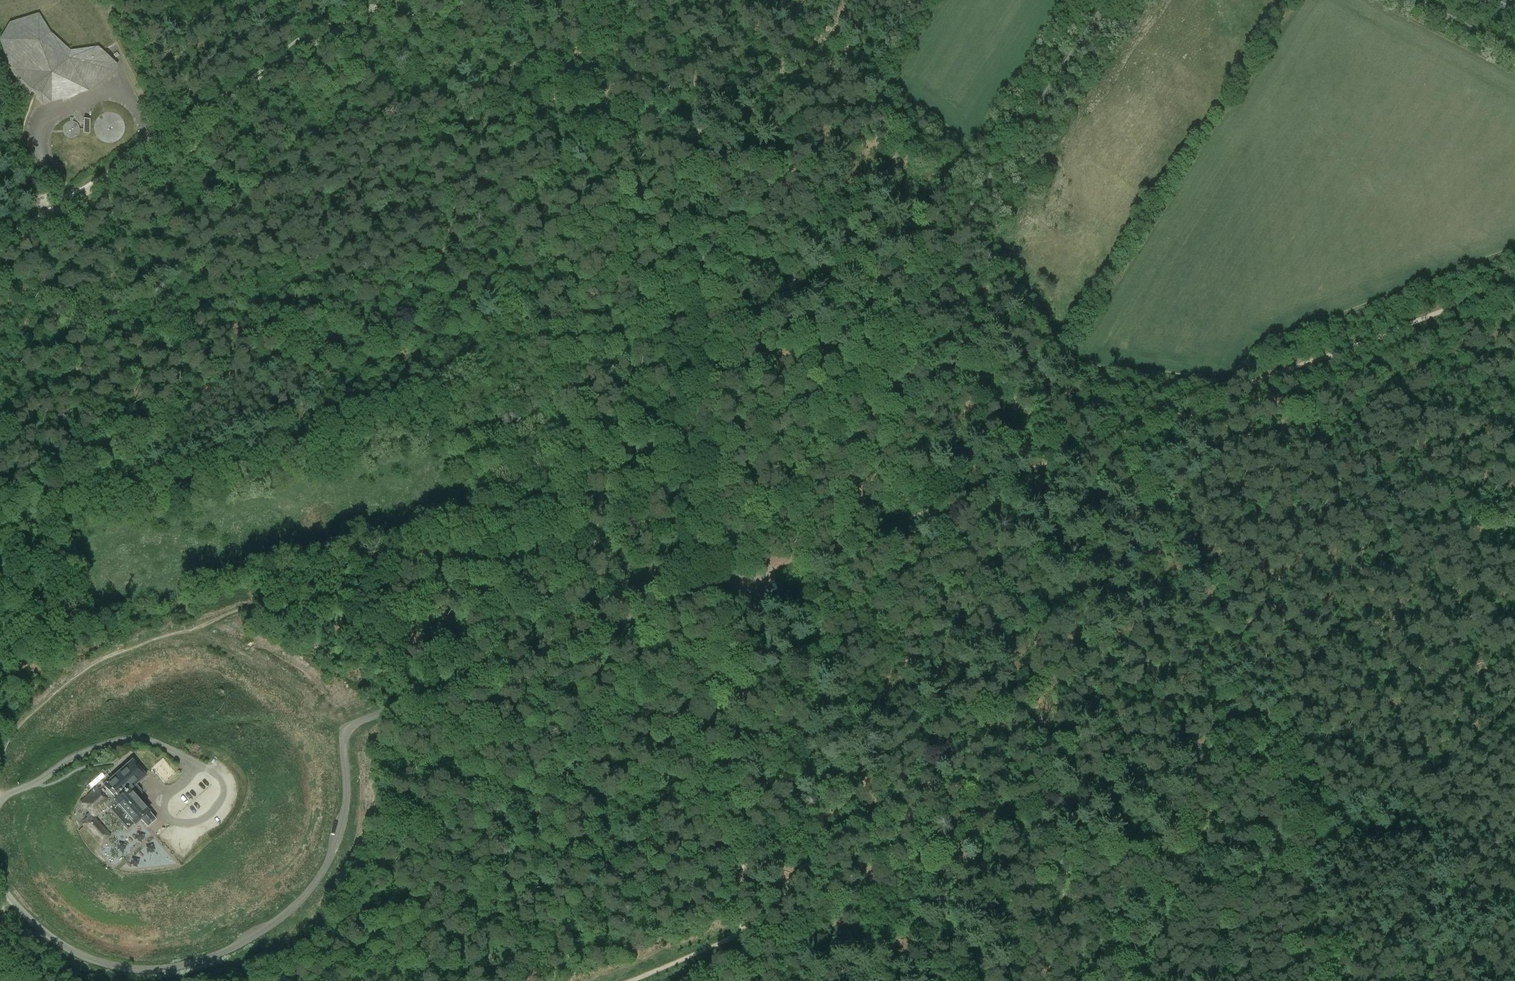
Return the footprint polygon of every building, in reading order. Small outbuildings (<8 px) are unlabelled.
[(36,11),(7,20),(0,32),(0,45),(10,70),(30,89),(41,104),(88,89),(113,71),(116,64),(96,45),(68,48),(49,30),(36,11)] [(141,792),(136,786),(146,777),(132,761),(104,785),(102,783),(79,802),(90,816),(83,822),(84,823),(82,826),(101,847),(111,837),(95,819),(107,808),(128,832),(133,826),(135,828),(142,822),(147,829),(157,821),(149,813),(139,801),(142,798),(141,792)]
